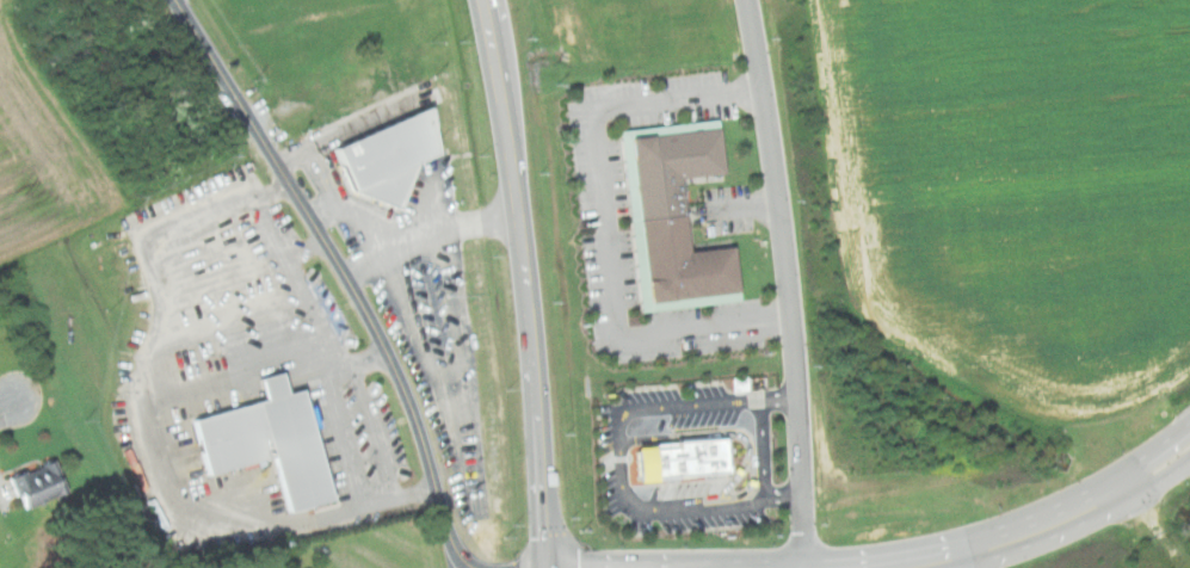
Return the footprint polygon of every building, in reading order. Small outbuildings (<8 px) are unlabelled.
[(406,208),(421,161),(450,152),(434,109),(337,144),(353,190),(406,208)] [(624,128),(640,308),(744,300),(739,246),(692,249),(686,177),(728,173),(723,119),(624,128)] [(338,500),(313,387),(294,391),(289,370),(267,375),(273,400),(193,418),(206,475),(277,459),(288,511),(338,500)] [(632,482),(723,476),(720,439),(630,445),(632,482)] [(11,477),(25,510),(69,490),(55,457),(11,477)]
